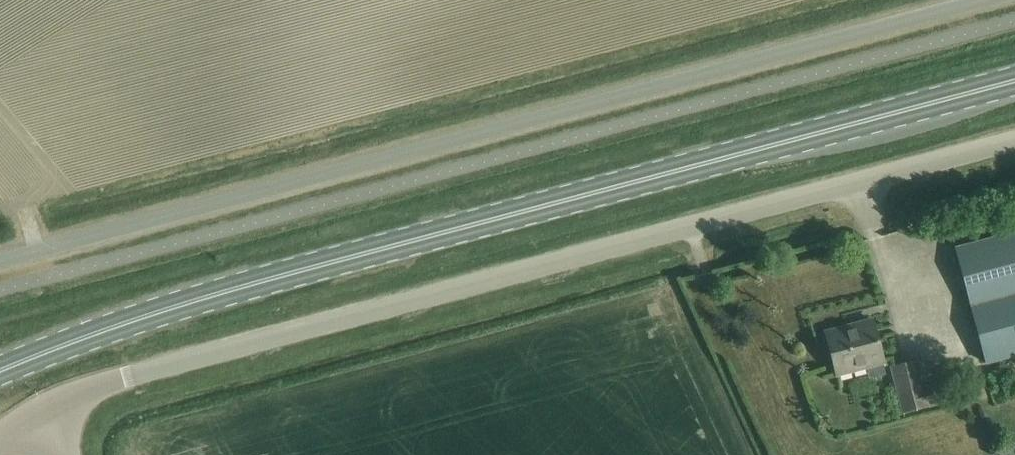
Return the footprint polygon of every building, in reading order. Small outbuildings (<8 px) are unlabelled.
[(1014,356),(1014,232),(955,248),(985,364),(1014,356)] [(837,375),(884,363),(872,320),(854,325),(855,330),(827,338),(837,375)] [(916,361),(891,368),(903,412),(947,400),(942,381),(923,386),(916,361)] [(1000,372),(988,375),(991,385),(1003,382),(1000,372)]
